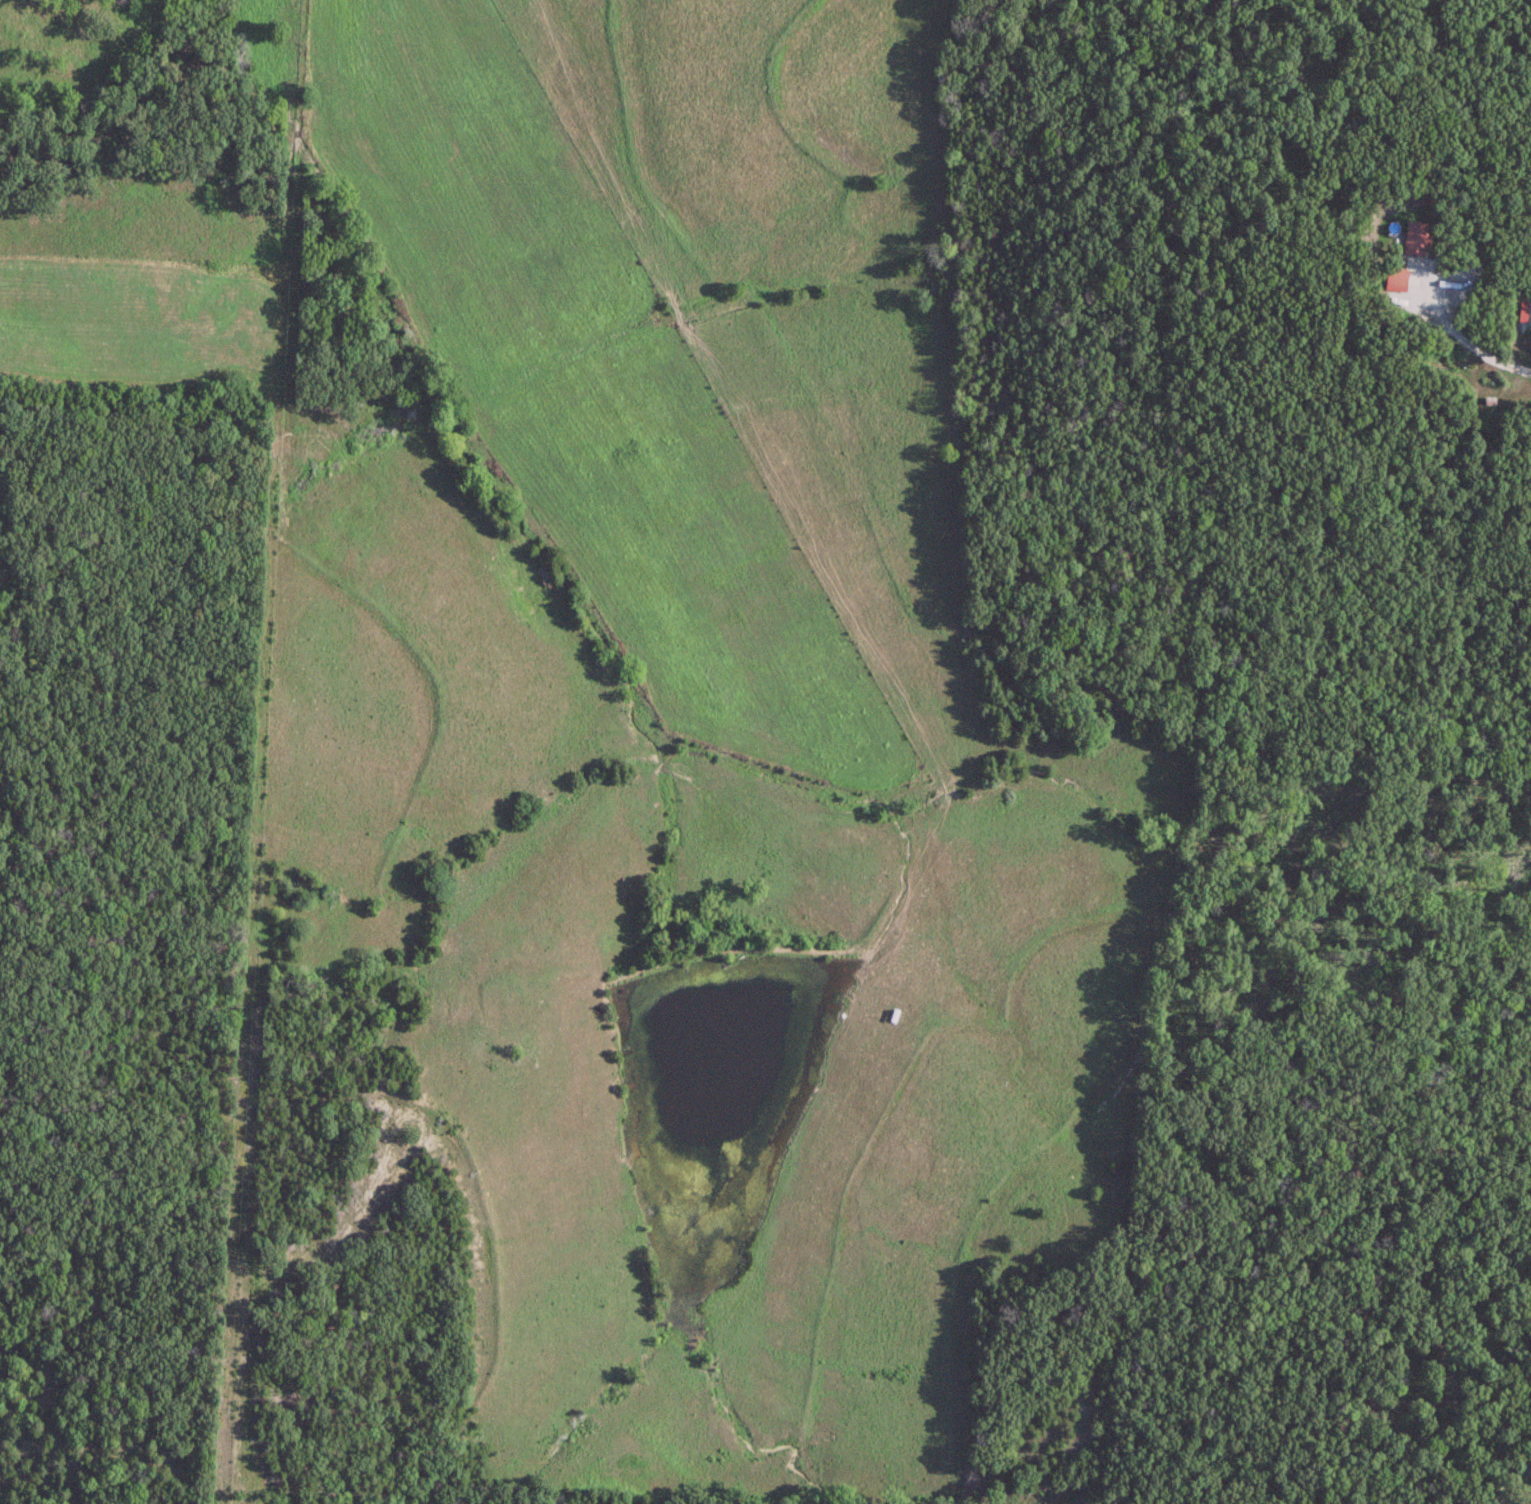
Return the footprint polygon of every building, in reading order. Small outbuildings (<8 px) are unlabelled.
[(1400,254),(1424,257),(1429,224),(1404,221),(1400,254)] [(1403,270),(1384,267),(1381,286),(1400,289),(1403,270)] [(1524,323),(1526,303),(1515,302),(1512,322),(1524,323)]
